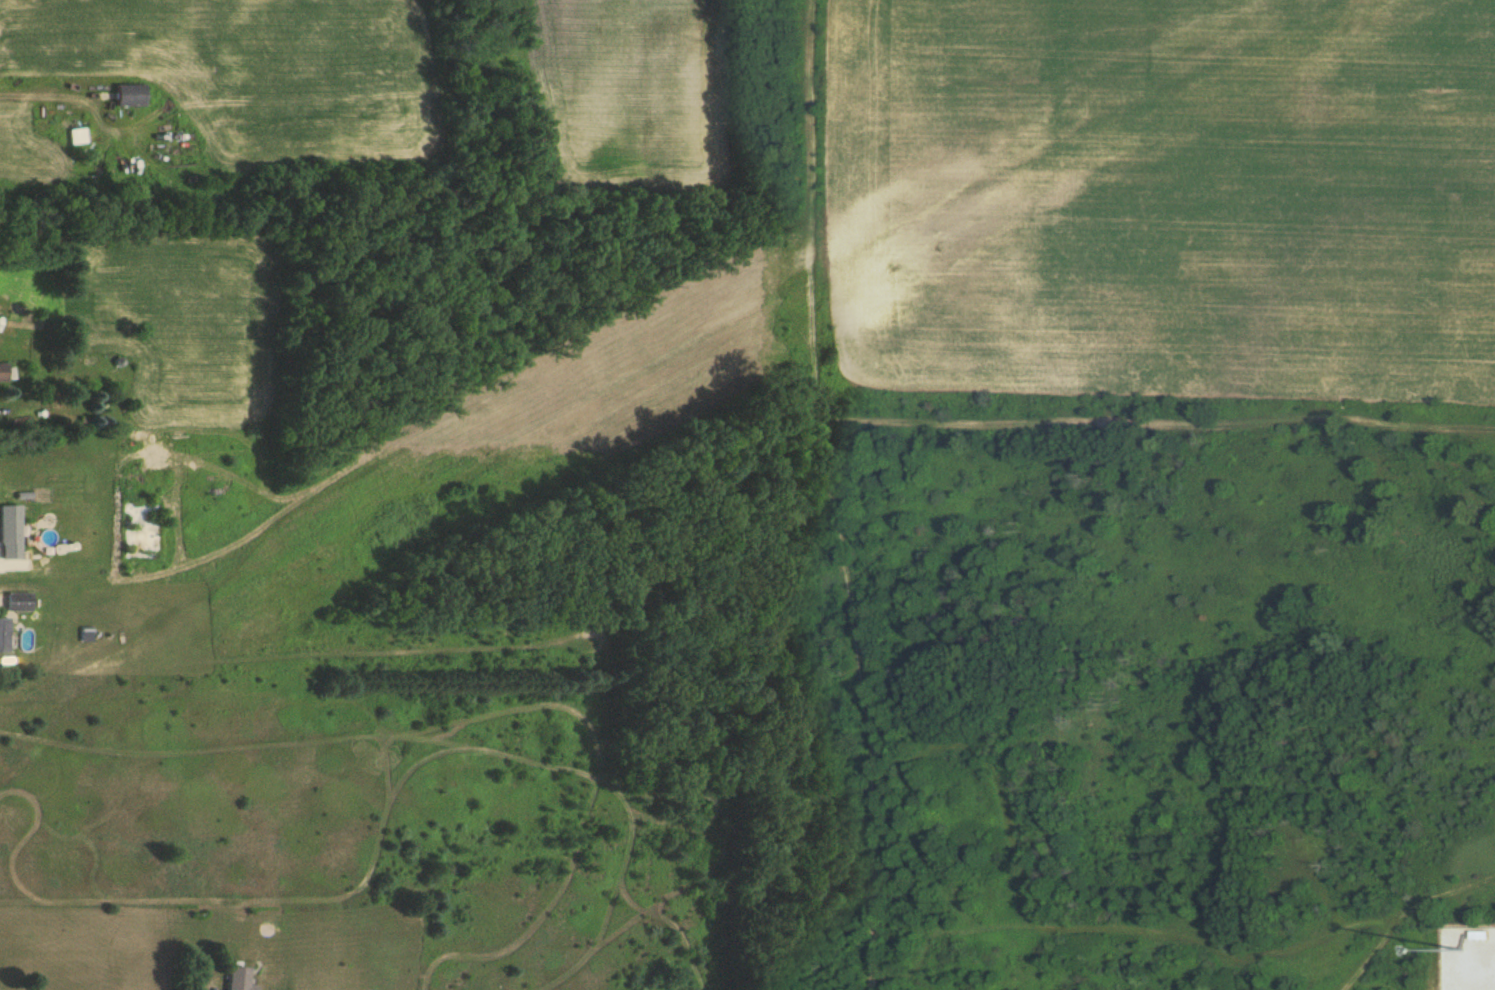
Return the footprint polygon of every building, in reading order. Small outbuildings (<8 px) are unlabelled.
[(112,106),(140,106),(140,83),(112,83),(112,106)] [(82,128),(68,129),(69,144),(83,142),(82,128)] [(19,505),(0,505),(0,560),(19,560),(19,505)] [(30,592),(5,592),(5,610),(30,610),(30,592)] [(250,985),(242,985),(244,966),(224,965),(222,989),(250,989),(250,985)]
